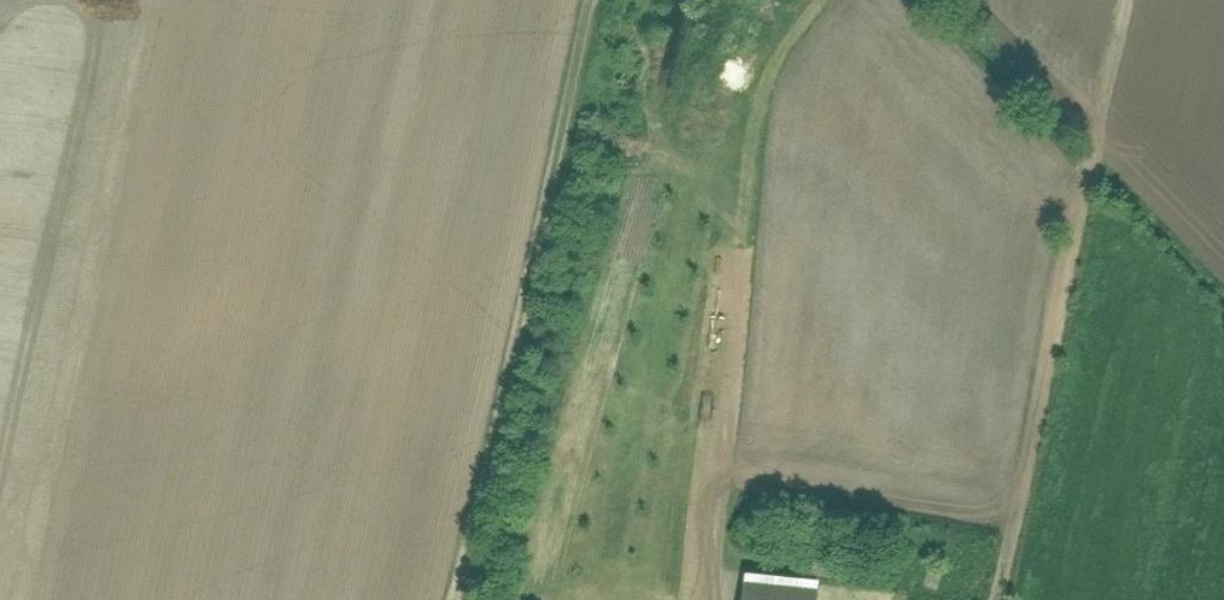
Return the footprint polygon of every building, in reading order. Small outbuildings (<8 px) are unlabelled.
[(746,572),(743,599),(814,599),(816,578),(746,572)]
